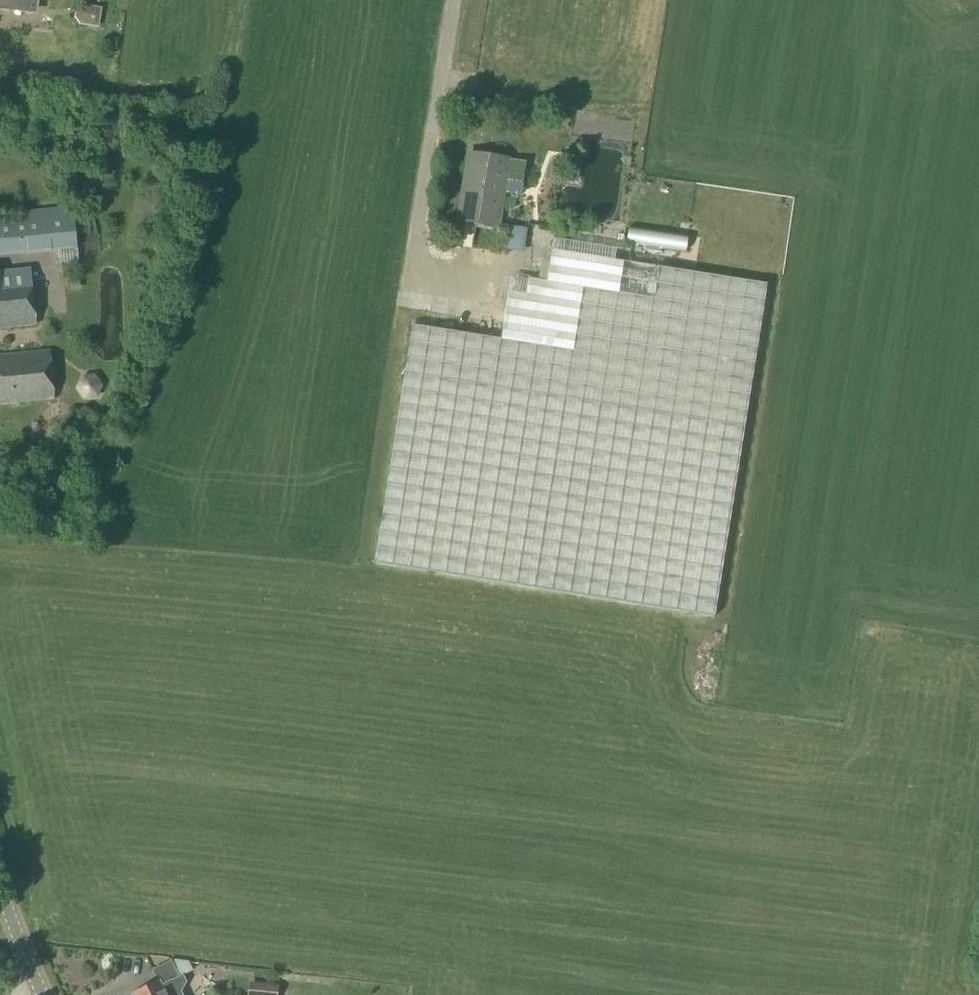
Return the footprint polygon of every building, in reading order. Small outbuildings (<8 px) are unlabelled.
[(35,12),(37,0),(0,0),(0,8),(35,12)] [(78,24),(86,26),(98,21),(100,10),(82,6),(75,11),(74,18),(78,24)] [(469,154),(460,212),(485,216),(483,225),(496,227),(504,181),(522,183),(526,162),(507,160),(469,154)] [(74,219),(73,206),(24,210),(25,224),(0,226),(0,256),(58,250),(59,264),(78,262),(77,248),(74,219)] [(687,244),(688,233),(628,228),(627,238),(687,244)] [(721,612),(768,278),(552,248),(548,279),(530,277),(527,301),(509,298),(503,338),(414,326),(381,565),(721,612)] [(35,325),(30,269),(0,272),(0,328),(35,325)] [(54,399),(49,351),(0,356),(0,405),(54,399)] [(182,993),(187,983),(183,976),(193,971),(189,962),(170,960),(171,961),(151,971),(157,982),(132,994),(183,994),(182,993)] [(250,994),(280,994),(280,984),(249,986),(250,994)]
